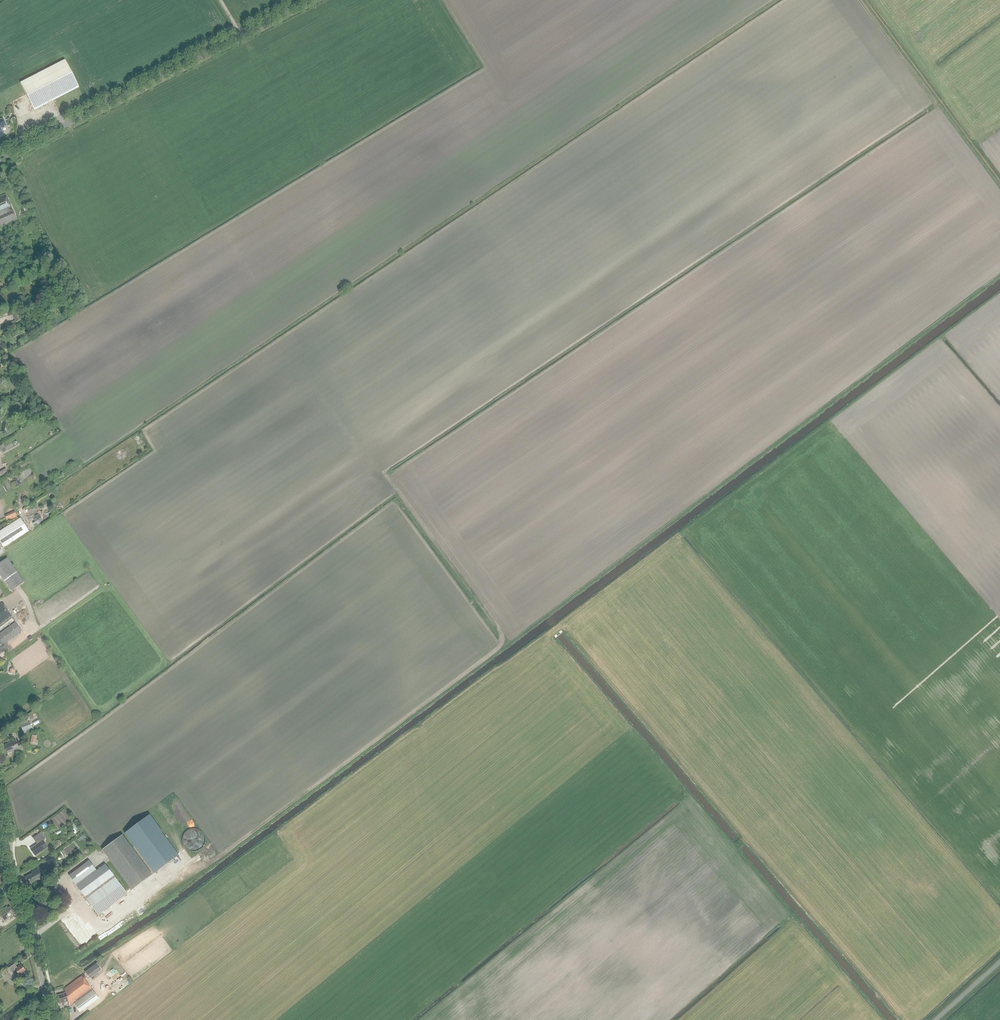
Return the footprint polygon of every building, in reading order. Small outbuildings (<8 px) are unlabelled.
[(79,87),(65,61),(21,83),(34,110),(79,87)] [(17,220),(6,194),(0,197),(0,228),(17,220)] [(18,312),(12,315),(15,320),(16,323),(22,320),(18,312)] [(15,513),(6,517),(7,521),(17,517),(15,513)] [(32,526),(43,521),(39,513),(28,519),(32,526)] [(0,529),(0,545),(1,547),(29,532),(21,517),(0,529)] [(12,591),(24,582),(7,558),(0,563),(0,575),(12,591)] [(12,616),(2,603),(0,605),(0,625),(12,616)] [(15,623),(12,618),(0,627),(0,645),(3,643),(3,644),(21,631),(15,623)] [(23,731),(31,728),(29,722),(20,725),(23,731)] [(4,746),(7,753),(17,749),(17,750),(23,748),(20,743),(17,744),(16,741),(4,746)] [(125,833),(154,873),(178,855),(149,815),(125,833)] [(185,848),(187,850),(190,851),(193,851),(196,851),(199,850),(201,848),(203,846),(204,843),(205,840),(204,836),(203,833),(200,831),(197,829),(194,829),(190,829),(187,830),(185,833),(183,835),(182,838),(182,842),(183,845),(185,848)] [(152,875),(122,835),(102,850),(132,890),(152,875)] [(38,844),(31,849),(34,855),(46,846),(43,841),(46,839),(43,836),(36,841),(38,844)] [(16,855),(17,862),(21,861),(21,862),(33,860),(31,851),(16,855)] [(48,865),(56,861),(52,854),(44,859),(48,865)] [(89,861),(69,876),(76,886),(96,871),(89,861)] [(76,886),(98,915),(127,894),(105,864),(96,871),(76,886)] [(42,866),(31,872),(32,874),(25,878),(29,885),(33,883),(34,884),(48,876),(42,866)] [(55,888),(51,890),(56,898),(60,895),(55,888)] [(45,897),(44,897),(35,901),(39,909),(48,906),(47,905),(50,903),(56,899),(50,890),(44,895),(45,897)] [(10,907),(8,908),(7,907),(0,911),(0,916),(4,922),(9,919),(8,918),(15,914),(10,907)] [(97,963),(85,972),(90,979),(102,970),(97,963)] [(21,965),(17,968),(14,964),(9,968),(14,975),(17,972),(19,975),(25,971),(21,965)] [(66,993),(57,996),(59,1004),(68,1001),(69,1006),(92,989),(82,976),(64,989),(66,993)] [(92,990),(73,1004),(79,1012),(98,999),(92,990)]
